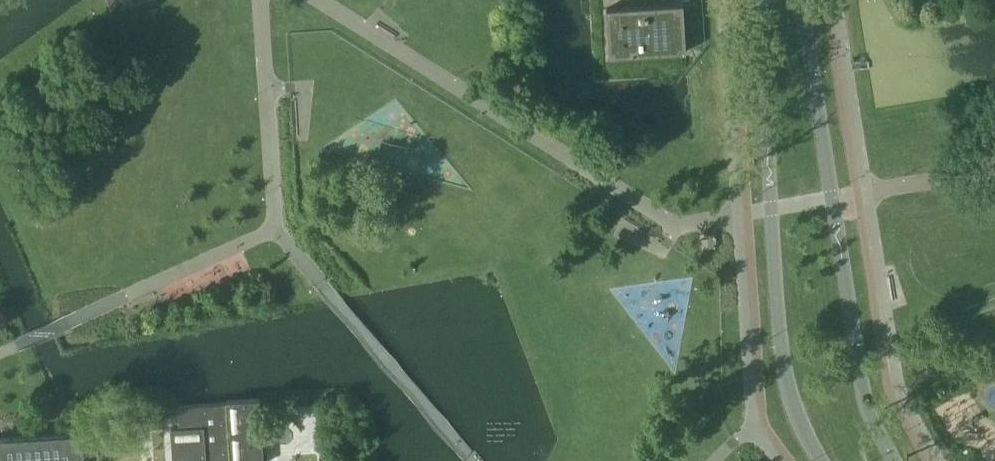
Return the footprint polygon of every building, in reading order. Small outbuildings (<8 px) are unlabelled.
[(683,3),(607,8),(609,56),(686,51),(683,3)] [(177,406),(179,427),(171,428),(173,460),(263,460),(259,399),(226,401),(226,403),(177,406)] [(0,437),(0,460),(99,460),(99,449),(85,450),(83,432),(0,437)]
